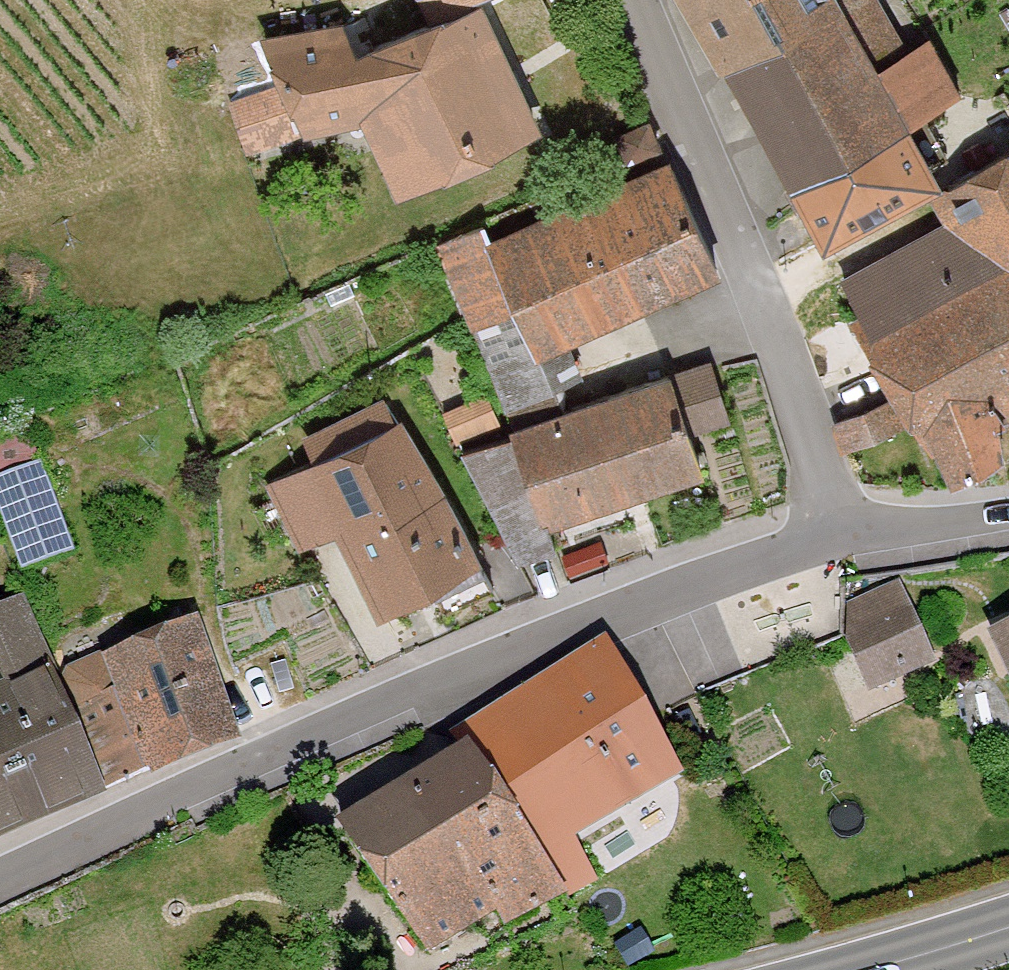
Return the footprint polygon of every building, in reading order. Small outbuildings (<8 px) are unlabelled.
[(443,15),(474,0),(436,0),(443,15)] [(810,174),(937,115),(982,94),(945,30),(897,57),(870,0),(694,0),(741,72),(810,174)] [(487,3),(454,19),(263,38),(268,86),(224,101),(245,159),(309,136),(360,131),(396,204),(548,131),(487,3)] [(937,115),(810,174),(851,243),(945,194),(959,220),(1008,230),(1008,138),(1007,139),(1003,130),(958,156),(937,115)] [(694,152),(533,225),(523,206),(440,249),(521,406),(604,364),(591,338),(747,267),(694,152)] [(959,220),(849,277),(914,393),(840,421),(852,453),(930,423),(967,490),(1008,463),(1008,230),(959,220)] [(536,418),(474,449),(528,556),(590,525),(585,514),(729,472),(716,428),(745,418),(724,358),(537,420),(536,418)] [(307,551),(346,533),(398,621),(510,556),(427,414),(276,484),(307,551)] [(20,574),(79,552),(43,459),(0,476),(0,523),(20,574)] [(880,694),(944,665),(906,581),(842,609),(880,694)] [(105,798),(102,787),(56,668),(27,599),(0,610),(0,844),(105,798)] [(102,787),(233,747),(196,620),(56,668),(102,787)] [(707,769),(619,633),(457,737),(471,759),(576,905),(610,889),(589,844),(707,769)] [(460,969),(576,905),(471,759),(357,832),(460,969)]
